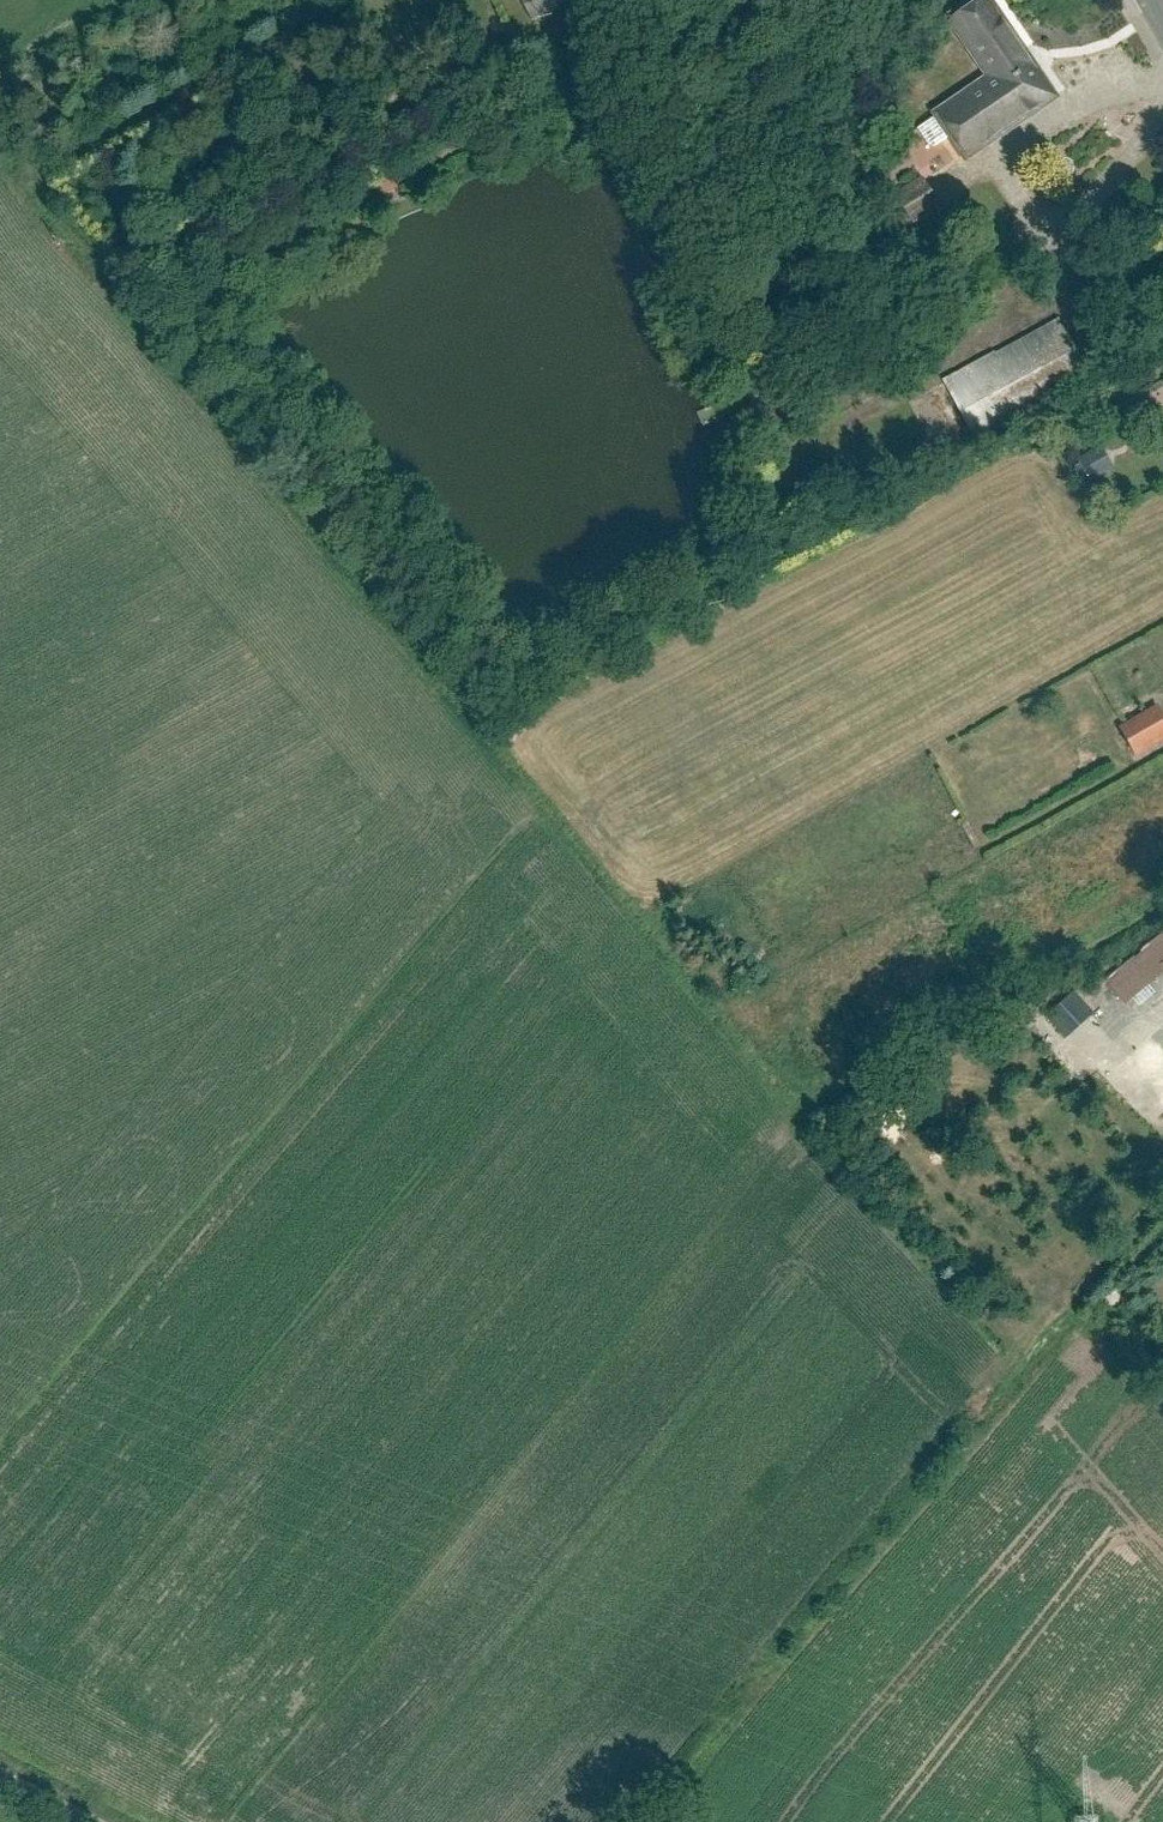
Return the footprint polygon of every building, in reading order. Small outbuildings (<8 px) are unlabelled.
[(557,0),(522,0),(533,22),(561,8),(557,0)] [(995,0),(969,0),(945,17),(986,76),(932,113),(967,163),(1063,97),(995,0)] [(944,206),(924,176),(895,196),(915,226),(944,206)] [(981,446),(1096,381),(1060,318),(997,353),(996,351),(944,380),(981,446)] [(1115,467),(1101,445),(1076,460),(1090,483),(1115,467)] [(1156,704),(1116,728),(1135,759),(1162,741),(1162,715),(1156,704)] [(1094,1014),(1073,992),(1045,1019),(1065,1041),(1094,1014)] [(1134,1055),(1162,1085),(1162,1028),(1134,1055)]
